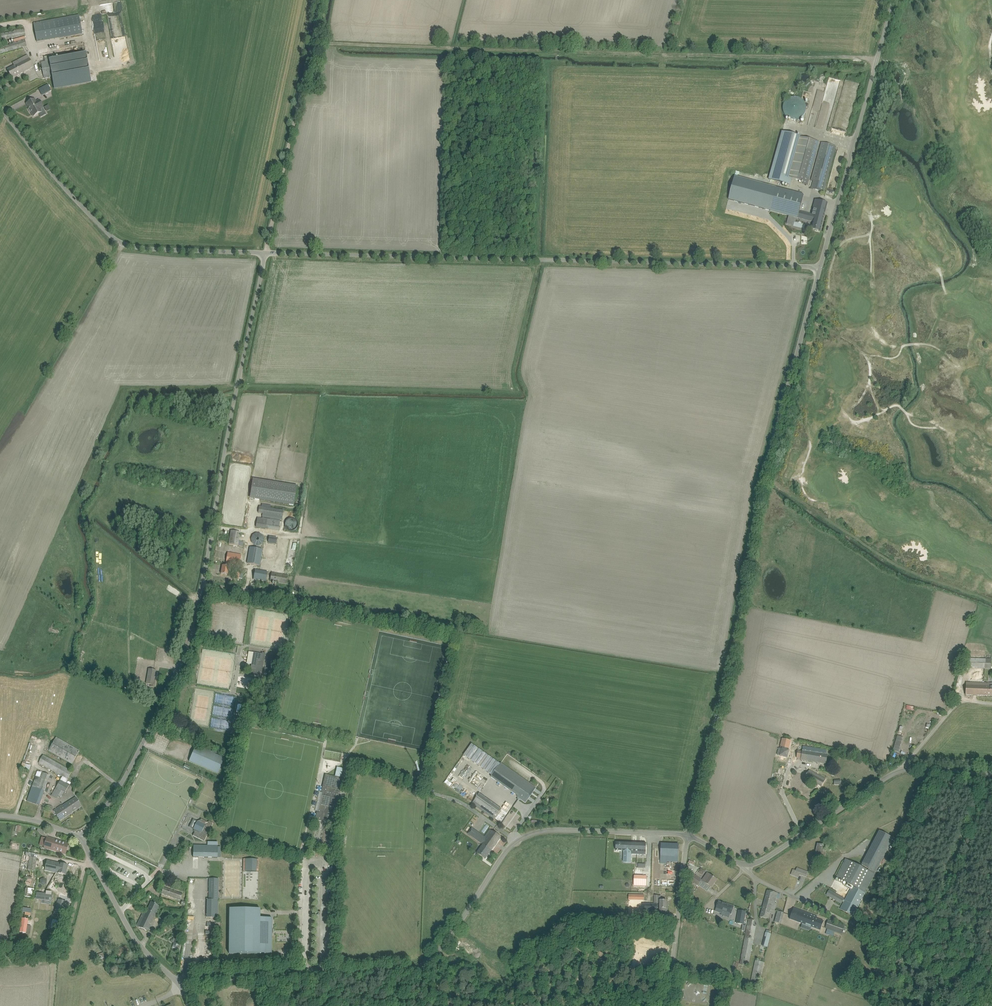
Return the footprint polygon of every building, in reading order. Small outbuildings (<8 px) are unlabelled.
[(37,22),(33,22),(37,42),(82,34),(79,15),(41,21),(40,16),(78,10),(77,0),(0,0),(0,23),(36,17),(37,22)] [(0,40),(25,36),(24,29),(14,30),(14,31),(0,34),(0,37),(0,40)] [(9,45),(0,47),(0,53),(11,50),(25,47),(25,45),(26,45),(24,40),(9,44),(9,45)] [(86,54),(52,60),(51,57),(85,51),(84,44),(39,52),(40,59),(44,58),(45,61),(41,62),(44,78),(52,77),(54,88),(91,82),(86,54)] [(14,66),(12,67),(7,70),(12,78),(16,76),(33,67),(27,56),(13,63),(14,66)] [(783,107),(783,108),(783,109),(783,110),(783,111),(784,112),(784,113),(785,114),(785,115),(786,116),(786,117),(787,117),(788,118),(789,118),(790,119),(791,119),(792,120),(793,120),(794,120),(795,120),(796,120),(797,120),(798,120),(799,119),(800,119),(800,118),(801,118),(802,117),(803,116),(804,115),(805,114),(805,113),(805,112),(806,111),(806,110),(806,109),(806,108),(806,107),(806,106),(806,105),(805,104),(805,103),(804,102),(804,101),(803,101),(803,100),(802,99),(801,99),(800,98),(799,98),(798,97),(797,97),(796,97),(795,97),(794,97),(793,97),(792,97),(791,97),(790,97),(789,98),(788,98),(788,99),(787,100),(786,100),(785,101),(785,102),(784,103),(784,104),(783,105),(783,106),(783,107)] [(30,112),(31,112),(33,117),(42,112),(40,110),(44,108),(39,100),(36,102),(35,99),(27,104),(29,108),(28,109),(30,112)] [(808,181),(816,152),(819,142),(799,136),(782,132),(769,180),(790,186),(792,178),(804,182),(803,184),(807,185),(808,181)] [(836,147),(821,142),(818,153),(811,180),(813,181),(811,189),(823,192),(833,157),(836,147)] [(770,210),(776,188),(767,186),(734,177),(728,200),(764,209),(770,210)] [(784,214),(790,192),(776,188),(770,210),(784,214)] [(804,195),(790,192),(784,214),(789,215),(794,217),(798,218),(800,211),(804,195)] [(812,214),(800,211),(798,218),(813,222),(812,224),(811,229),(820,231),(822,222),(824,215),(827,203),(822,202),(815,200),(812,214)] [(249,498),(259,500),(294,505),(297,486),(257,479),(248,478),(245,494),(250,495),(249,498)] [(258,513),(283,517),(284,510),(259,506),(258,513)] [(256,527),(279,531),(280,521),(258,517),(256,527)] [(290,530),(291,531),(292,530),(294,530),(295,530),(296,529),(297,528),(297,527),(298,525),(298,523),(298,522),(297,521),(296,520),(296,519),(295,518),(293,518),(292,518),(291,518),(289,518),(288,519),(287,519),(287,520),(286,521),(285,523),(285,524),(285,525),(286,527),(286,528),(287,529),(288,530),(289,530),(290,530)] [(229,544),(234,545),(240,546),(240,541),(239,541),(240,532),(231,531),(229,544)] [(291,567),(295,539),(290,539),(286,567),(291,567)] [(250,547),(247,563),(260,565),(263,549),(250,547)] [(221,573),(226,574),(228,574),(230,566),(229,566),(230,563),(240,565),(241,555),(228,553),(226,563),(226,566),(222,565),(221,573)] [(255,569),(254,579),(266,581),(268,572),(255,569)] [(272,572),(270,581),(286,584),(288,575),(272,572)] [(253,652),(251,664),(252,665),(251,675),(258,676),(257,679),(261,680),(265,655),(265,653),(262,653),(262,654),(253,652)] [(967,668),(991,669),(991,659),(967,658),(967,668)] [(151,684),(150,686),(155,687),(156,680),(155,679),(156,670),(149,669),(146,683),(151,684)] [(965,695),(983,696),(984,683),(966,682),(965,695)] [(983,696),(991,696),(991,683),(984,683),(983,696)] [(49,750),(72,764),(80,750),(56,737),(49,750)] [(780,746),(778,755),(787,757),(788,751),(788,750),(788,748),(789,749),(790,741),(784,739),(782,746),(780,746)] [(897,739),(893,753),(899,755),(903,740),(897,739)] [(189,761),(218,773),(224,758),(215,754),(216,751),(203,746),(202,748),(196,745),(189,761)] [(801,759),(801,760),(825,763),(827,750),(803,747),(802,751),(798,750),(796,758),(801,759)] [(39,763),(63,776),(52,794),(51,796),(57,799),(58,797),(60,798),(64,792),(65,792),(70,785),(65,783),(68,779),(72,771),(43,755),(39,763)] [(535,787),(501,763),(491,777),(525,801),(535,787)] [(322,821),(322,820),(331,822),(336,798),(338,799),(343,778),(341,778),(343,768),(337,767),(335,776),(325,774),(321,792),(322,795),(318,812),(317,812),(315,820),(322,821)] [(810,770),(808,772),(805,777),(821,786),(825,779),(818,775),(810,770)] [(37,772),(29,796),(27,801),(39,805),(50,776),(37,772)] [(472,803),(494,819),(502,809),(479,793),(472,803)] [(75,797),(63,805),(69,815),(81,806),(75,797)] [(69,815),(63,805),(63,804),(57,808),(53,811),(60,821),(69,815)] [(501,824),(508,829),(512,831),(521,818),(510,811),(501,824)] [(209,823),(206,821),(201,819),(201,820),(197,821),(193,829),(195,832),(193,836),(204,841),(213,825),(209,823)] [(477,853),(485,859),(501,837),(492,831),(490,829),(486,834),(489,836),(486,840),(477,833),(474,838),(483,845),(477,853)] [(876,872),(894,838),(879,831),(862,865),(876,872)] [(44,848),(61,853),(66,854),(69,844),(47,837),(44,848)] [(193,857),(218,858),(218,855),(218,847),(218,842),(208,842),(208,845),(193,845),(193,857)] [(616,850),(624,851),(624,858),(631,858),(631,854),(646,855),(646,843),(616,842),(616,850)] [(661,844),(661,849),(661,861),(678,862),(679,844),(661,844)] [(814,860),(824,862),(827,846),(817,844),(814,860)] [(28,871),(35,871),(37,858),(30,857),(28,871)] [(846,859),(836,878),(847,883),(845,886),(851,889),(843,905),(840,909),(853,916),(855,912),(875,874),(862,868),(846,859)] [(45,870),(51,872),(66,875),(68,865),(47,860),(45,870)] [(697,873),(704,877),(707,871),(701,868),(697,873)] [(795,873),(803,876),(806,877),(807,872),(797,868),(795,873)] [(702,881),(711,887),(716,879),(708,873),(702,881)] [(690,879),(698,885),(701,880),(693,874),(690,879)] [(207,918),(218,918),(219,879),(209,878),(209,900),(207,900),(207,918)] [(164,887),(163,889),(161,893),(181,900),(183,894),(164,887)] [(730,893),(733,897),(738,901),(743,895),(735,888),(730,893)] [(826,895),(841,904),(844,898),(829,890),(826,895)] [(36,892),(36,899),(52,900),(52,894),(51,894),(51,892),(46,891),(46,893),(36,892)] [(767,891),(764,904),(767,905),(766,909),(774,911),(776,904),(775,903),(778,893),(767,891)] [(660,912),(663,912),(668,913),(668,902),(667,902),(667,901),(660,900),(658,900),(658,896),(654,896),(654,903),(657,903),(657,908),(660,908),(660,912)] [(65,902),(59,900),(55,913),(62,915),(65,902)] [(722,910),(731,914),(734,906),(727,903),(727,904),(724,903),(719,901),(716,911),(721,913),(722,910)] [(146,910),(145,912),(155,916),(155,914),(159,906),(151,902),(147,910),(146,910)] [(767,905),(764,904),(760,917),(768,919),(770,914),(773,915),(774,911),(766,909),(767,905)] [(260,909),(229,908),(229,953),(272,954),(272,918),(260,918),(260,909)] [(789,919),(820,930),(823,921),(816,919),(817,916),(794,908),(792,912),(789,919)] [(155,916),(145,912),(144,911),(136,926),(148,931),(155,916)] [(739,911),(736,923),(744,925),(746,912),(739,911)] [(774,922),(781,924),(784,913),(777,911),(774,922)] [(27,925),(28,919),(21,918),(18,932),(30,934),(31,926),(27,925)] [(45,918),(44,929),(57,930),(58,920),(45,918)] [(748,919),(747,926),(740,964),(748,966),(755,928),(752,927),(754,920),(748,919)] [(828,920),(827,925),(825,928),(827,929),(825,934),(830,935),(831,930),(842,934),(845,926),(828,920)] [(762,945),(768,947),(771,934),(765,933),(762,945)] [(174,942),(174,943),(172,948),(178,950),(178,949),(180,950),(182,944),(179,943),(180,940),(173,938),(172,941),(174,942)] [(126,946),(122,948),(112,953),(115,958),(129,950),(126,946)] [(96,955),(99,963),(105,960),(102,953),(96,955)] [(749,991),(757,993),(764,962),(759,961),(759,959),(757,959),(757,960),(755,960),(749,991)]
